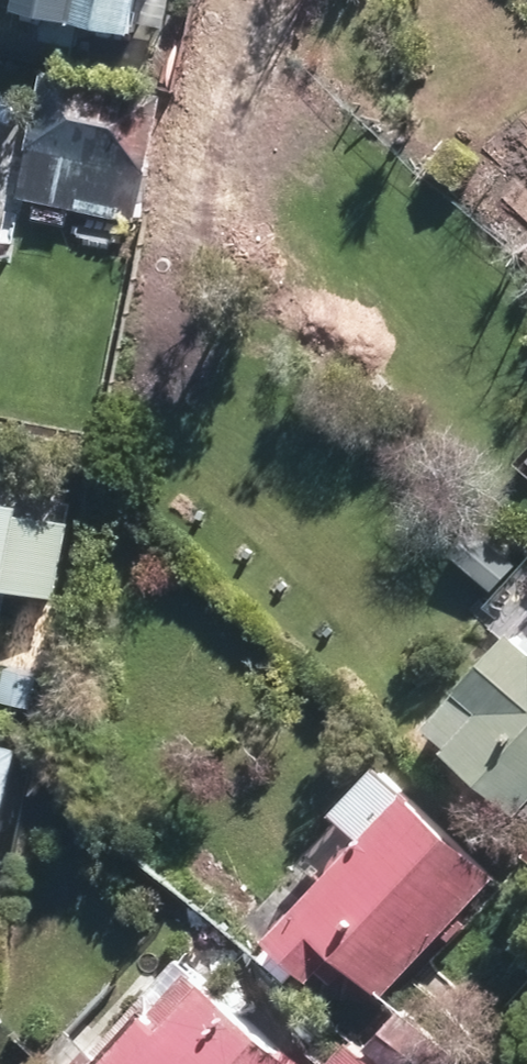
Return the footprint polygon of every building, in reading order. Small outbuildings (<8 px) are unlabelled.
[(34,1),(154,23),(158,0),(34,0),(34,1)] [(168,88),(78,71),(70,116),(0,103),(0,142),(33,149),(24,199),(143,221),(168,88)] [(6,677),(25,586),(69,595),(89,498),(0,480),(0,675),(6,677)] [(462,548),(505,586),(526,561),(526,556),(488,520),(462,548)] [(447,717),(526,793),(526,633),(447,717)] [(35,738),(0,730),(0,883),(35,738)] [(517,861),(399,750),(353,798),(383,826),(263,951),(294,980),(316,957),(330,971),(357,943),(400,984),(517,861)] [(102,1063),(324,1063),(207,953),(102,1063)] [(384,1038),(411,1063),(451,1063),(471,1043),(423,997),(384,1038)] [(365,1034),(336,1063),(397,1063),(365,1034)]
